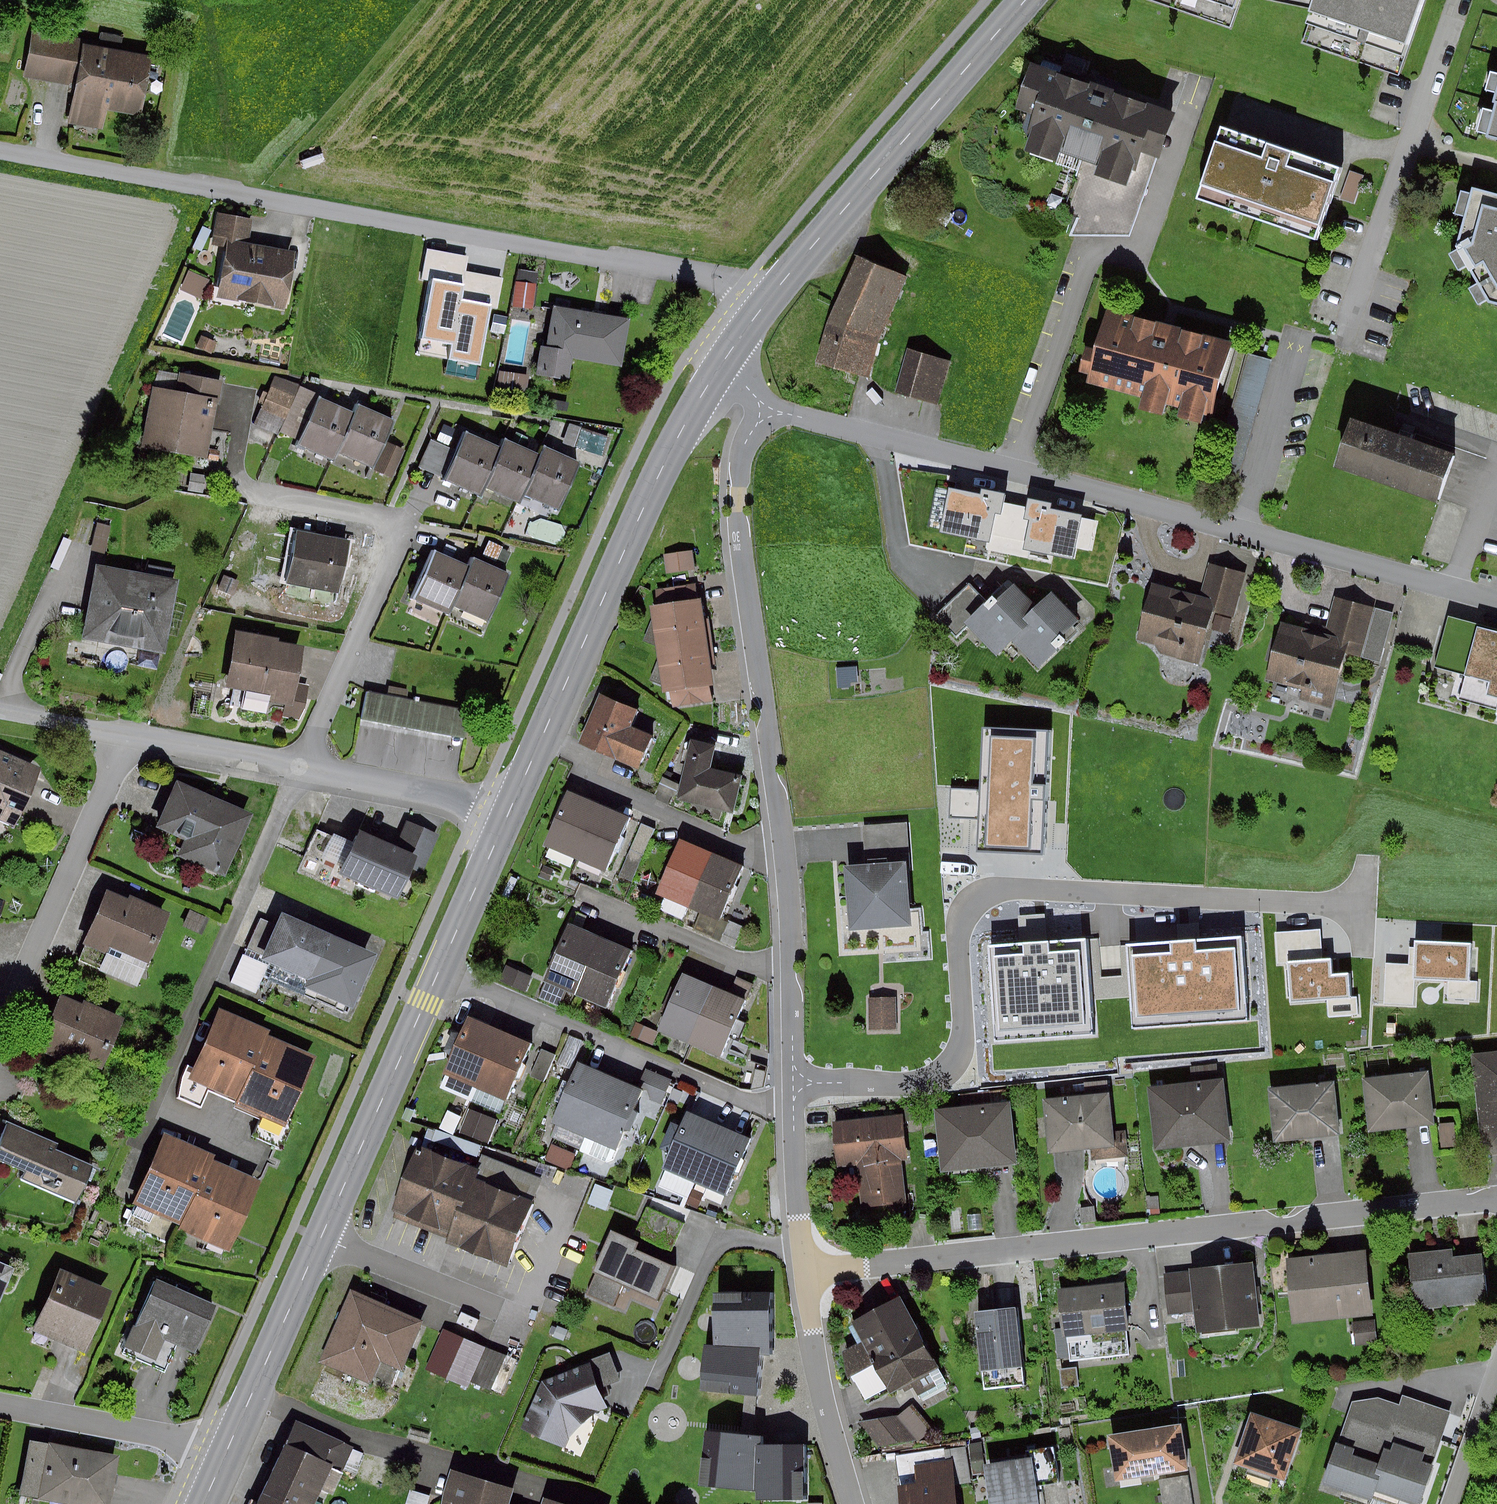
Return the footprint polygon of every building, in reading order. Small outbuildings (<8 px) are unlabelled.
[(1238,30),(1248,0),(1150,0),(1238,30)] [(1403,75),(1426,0),(1323,0),(1309,46),(1403,75)] [(161,55),(45,33),(36,76),(85,85),(77,125),(111,132),(116,104),(150,111),(161,55)] [(1180,110),(1046,70),(1020,154),(1155,195),(1180,110)] [(1488,138),(1496,140),(1496,102),(1488,138)] [(1348,167),(1232,127),(1207,198),(1323,238),(1348,167)] [(1351,164),(1343,191),(1358,196),(1366,168),(1351,164)] [(1478,189),(1461,248),(1487,300),(1496,303),(1496,194),(1478,189)] [(260,215),(224,209),(218,244),(235,247),(227,294),(294,306),(304,248),(255,240),(260,215)] [(430,245),(418,338),(450,343),(448,358),(481,363),(489,300),(463,296),(469,250),(430,245)] [(880,385),(921,269),(876,253),(834,369),(880,385)] [(217,274),(194,264),(185,285),(208,295),(217,274)] [(520,302),(540,304),(543,282),(522,279),(520,302)] [(561,304),(556,342),(547,341),(543,373),(582,378),(584,360),(631,365),(637,313),(561,304)] [(1257,347),(1117,308),(1093,390),(1233,430),(1257,347)] [(224,338),(206,331),(203,340),(220,347),(224,338)] [(957,356),(914,344),(902,389),(944,401),(957,356)] [(537,371),(506,367),(502,393),(533,398),(537,371)] [(232,379),(188,370),(185,387),(158,383),(148,443),(213,454),(222,401),(227,402),(232,379)] [(366,401),(363,408),(281,374),(261,421),(307,440),(305,444),(343,460),(346,453),(379,466),(378,467),(399,476),(411,446),(394,439),(403,417),(366,401)] [(467,422),(445,413),(437,431),(460,440),(467,422)] [(1460,451),(1359,416),(1342,466),(1443,500),(1460,451)] [(585,440),(589,424),(571,420),(567,437),(585,440)] [(590,461),(554,443),(550,451),(516,434),(510,446),(474,428),(451,476),(487,494),(493,481),(528,499),(532,492),(566,509),(590,461)] [(610,477),(595,469),(590,480),(605,487),(610,477)] [(211,474),(195,471),(192,484),(209,487),(211,474)] [(978,495),(935,485),(926,524),(969,533),(978,495)] [(1079,511),(1028,497),(1016,540),(1067,554),(1079,511)] [(359,537),(300,525),(291,572),(350,583),(359,537)] [(481,555),(478,562),(444,546),(420,594),(457,612),(460,605),(494,622),(518,573),(481,555)] [(675,552),(678,569),(702,566),(700,549),(675,552)] [(183,569),(110,560),(100,644),(173,653),(183,569)] [(1160,576),(1142,639),(1203,656),(1216,608),(1242,615),(1254,570),(1217,560),(1209,590),(1160,576)] [(248,581),(232,574),(227,587),(243,594),(248,581)] [(999,653),(1016,637),(1032,622),(1027,617),(1041,603),(1014,575),(968,620),(999,653)] [(707,582),(664,587),(677,704),(720,699),(707,582)] [(1056,589),(1041,603),(1027,617),(1032,622),(1016,637),(1042,664),(1087,621),(1056,589)] [(1341,695),(1353,651),(1385,659),(1399,609),(1340,593),(1330,630),(1288,619),(1272,676),(1341,695)] [(1454,612),(1435,675),(1496,693),(1496,625),(1454,612)] [(315,642),(244,628),(233,686),(277,694),(291,697),(288,711),(306,716),(314,699),(317,680),(308,678),(315,642)] [(474,707),(374,690),(369,720),(469,737),(474,707)] [(643,704),(605,691),(587,740),(646,761),(658,728),(637,721),(643,704)] [(1052,727),(982,724),(975,855),(1045,858),(1052,727)] [(723,741),(696,735),(684,795),(738,806),(748,760),(720,754),(723,741)] [(0,746),(0,814),(22,824),(47,766),(0,746)] [(260,813),(185,778),(164,824),(189,836),(183,849),(232,872),(260,813)] [(632,811),(574,788),(552,844),(610,867),(632,811)] [(408,896),(418,870),(427,873),(444,833),(410,819),(402,839),(365,824),(346,870),(408,896)] [(661,827),(649,822),(626,871),(638,877),(661,827)] [(750,859),(687,834),(666,887),(729,912),(750,859)] [(915,919),(910,859),(848,864),(853,924),(915,919)] [(177,912),(111,884),(87,942),(153,969),(177,912)] [(0,893),(0,924),(11,898),(0,893)] [(217,917),(197,906),(189,921),(210,931),(217,917)] [(283,925),(266,918),(253,948),(270,955),(268,960),(316,981),(314,986),(362,1007),(385,952),(288,911),(283,925)] [(634,947),(574,922),(552,974),(611,1000),(634,947)] [(1241,937),(1126,947),(1133,1028),(1247,1019),(1241,937)] [(1085,941),(987,949),(995,1041),(1093,1033),(1085,941)] [(1471,943),(1415,941),(1413,980),(1470,982),(1471,943)] [(1331,958),(1287,961),(1290,1002),(1351,998),(1349,973),(1332,974),(1331,958)] [(540,975),(511,961),(505,974),(534,988),(540,975)] [(751,999),(687,971),(663,1027),(726,1055),(751,999)] [(127,1016),(70,991),(50,1037),(107,1062),(127,1016)] [(898,1029),(898,998),(871,998),(871,1029),(898,1029)] [(278,1027),(228,1005),(196,1079),(246,1101),(276,1032),(278,1027)] [(537,1041),(473,1014),(447,1074),(512,1101),(537,1041)] [(663,1027),(638,1016),(632,1028),(657,1040),(663,1027)] [(326,1054),(276,1032),(246,1101),(243,1105),(293,1127),(326,1054)] [(563,1051),(548,1045),(537,1075),(551,1081),(563,1051)] [(1479,1051),(1491,1152),(1496,1152),(1496,1048),(1479,1051)] [(648,1088),(582,1060),(557,1119),(624,1146),(648,1088)] [(675,1079),(648,1068),(643,1079),(671,1090),(675,1079)] [(1431,1068),(1366,1075),(1372,1128),(1437,1120),(1431,1068)] [(1225,1075),(1153,1084),(1161,1147),(1233,1138),(1225,1075)] [(1340,1079),(1274,1086),(1279,1139),(1345,1132),(1340,1079)] [(1119,1092),(1049,1096),(1052,1151),(1122,1148),(1119,1092)] [(452,1113),(430,1101),(422,1116),(444,1128),(452,1113)] [(1017,1101),(947,1108),(953,1170),(1023,1164),(1017,1101)] [(925,1102),(903,1104),(903,1113),(839,1116),(841,1163),(866,1162),(868,1198),(913,1196),(910,1115),(926,1114),(925,1102)] [(502,1117),(476,1106),(465,1131),(492,1142),(502,1117)] [(755,1133),(692,1109),(668,1170),(731,1195),(755,1133)] [(103,1158),(16,1123),(0,1162),(88,1197),(103,1158)] [(221,1152),(171,1130),(139,1204),(188,1226),(219,1157),(221,1152)] [(394,1208),(452,1231),(475,1172),(477,1167),(419,1144),(394,1208)] [(269,1179),(219,1157),(188,1226),(186,1230),(236,1252),(269,1179)] [(536,1196),(475,1172),(452,1231),(448,1241),(509,1265),(536,1196)] [(708,1194),(699,1190),(693,1203),(702,1207),(708,1194)] [(620,1230),(592,1291),(621,1304),(629,1286),(662,1301),(678,1264),(644,1249),(647,1242),(620,1230)] [(1368,1243),(1286,1253),(1294,1321),(1376,1312),(1368,1243)] [(1462,1248),(1416,1253),(1422,1306),(1494,1297),(1489,1253),(1463,1256),(1462,1248)] [(19,1265),(0,1257),(0,1311),(19,1265)] [(1255,1259),(1167,1269),(1172,1308),(1197,1305),(1200,1333),(1263,1326),(1255,1259)] [(38,1322),(92,1346),(118,1288),(64,1264),(38,1322)] [(223,1305),(161,1280),(133,1347),(164,1359),(173,1338),(204,1351),(223,1305)] [(1132,1282),(1064,1286),(1066,1333),(1134,1329),(1132,1282)] [(777,1287),(718,1287),(717,1343),(708,1342),(703,1389),(761,1395),(764,1351),(776,1351),(777,1287)] [(434,1320),(359,1290),(328,1367),(376,1386),(386,1361),(413,1372),(434,1320)] [(854,1326),(861,1339),(843,1349),(859,1377),(877,1367),(894,1397),(947,1366),(905,1296),(854,1326)] [(1027,1365),(1021,1307),(982,1312),(989,1369),(1027,1365)] [(1380,1320),(1357,1322),(1359,1340),(1382,1338),(1380,1320)] [(522,1355),(447,1325),(431,1365),(506,1395),(522,1355)] [(586,1452),(605,1406),(612,1403),(607,1388),(625,1382),(615,1354),(547,1378),(527,1428),(586,1452)] [(1358,1399),(1345,1437),(1363,1442),(1359,1454),(1383,1461),(1388,1446),(1397,1449),(1399,1442),(1428,1451),(1425,1459),(1438,1463),(1455,1408),(1411,1391),(1406,1402),(1385,1396),(1358,1399)] [(936,1427),(915,1404),(904,1415),(904,1414),(868,1418),(889,1442),(924,1438),(936,1427)] [(1309,1430),(1257,1410),(1240,1456),(1291,1475),(1309,1430)] [(1191,1464),(1184,1422),(1112,1434),(1119,1476),(1160,1469),(1191,1464)] [(297,1424),(259,1503),(312,1503),(340,1445),(297,1424)] [(767,1430),(708,1424),(702,1488),(761,1493),(761,1498),(810,1498),(809,1443),(766,1444),(767,1430)] [(1331,1482),(1405,1503),(1425,1503),(1438,1463),(1425,1459),(1428,1451),(1399,1442),(1397,1449),(1388,1446),(1383,1461),(1359,1454),(1363,1442),(1345,1437),(1331,1482)] [(120,1451),(39,1440),(31,1491),(113,1503),(120,1451)] [(911,1503),(963,1503),(960,1486),(979,1482),(973,1449),(925,1459),(929,1482),(908,1486),(911,1503)] [(993,1464),(999,1503),(1044,1503),(1036,1457),(993,1464)] [(1160,1469),(1166,1503),(1196,1503),(1198,1503),(1191,1464),(1160,1469)] [(518,1487),(454,1471),(446,1503),(513,1503),(518,1487)] [(417,1489),(413,1503),(433,1503),(436,1494),(417,1489)]
